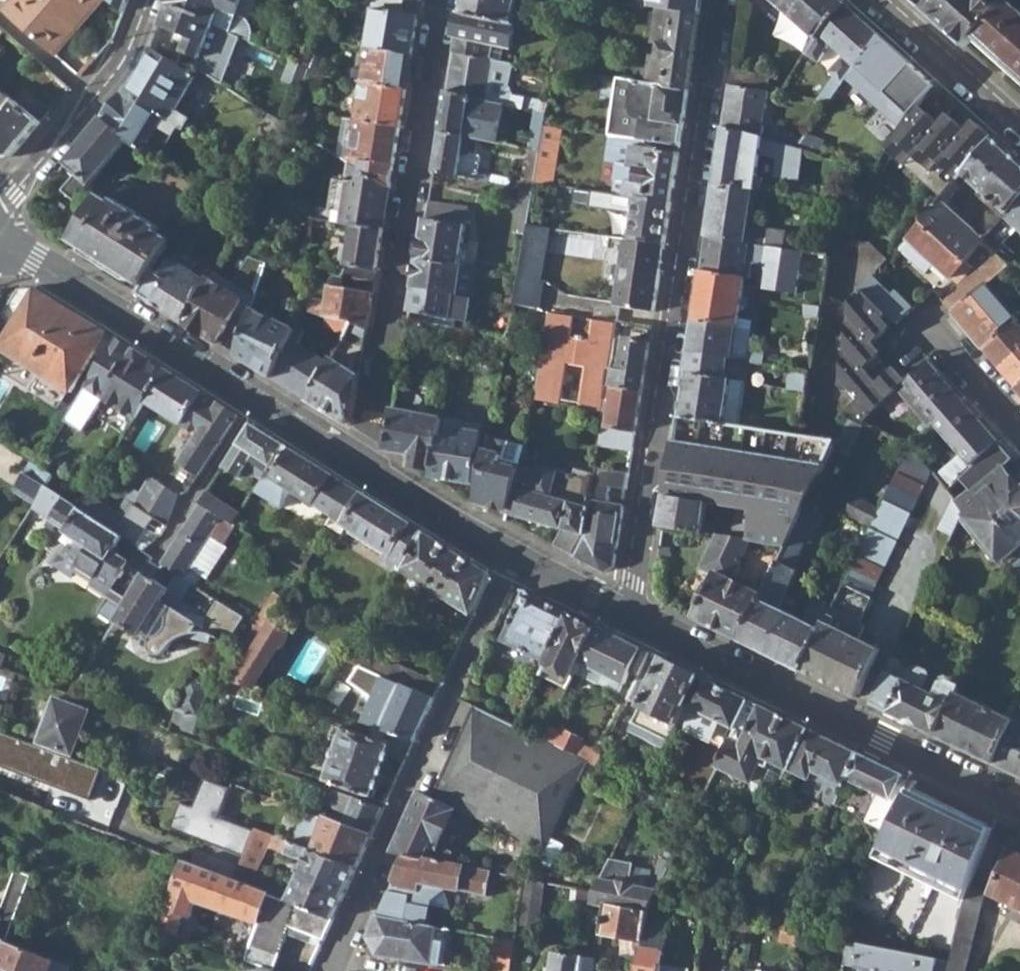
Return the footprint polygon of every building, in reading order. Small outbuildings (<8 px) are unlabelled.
[(55,58),(93,14),(77,0),(12,0),(2,10),(55,58)] [(105,0),(77,0),(93,14),(105,0)] [(124,11),(128,0),(112,0),(124,11)] [(168,4),(214,25),(250,43),(252,38),(248,24),(237,15),(244,0),(170,0),(168,4)] [(411,55),(420,0),(390,0),(388,9),(375,7),(367,47),(373,48),(411,55)] [(505,23),(506,14),(509,0),(460,0),(457,12),(505,23)] [(561,19),(564,0),(553,0),(550,16),(561,19)] [(699,18),(702,0),(648,0),(647,10),(673,14),(699,18)] [(811,37),(842,3),(838,0),(768,0),(811,37)] [(964,45),(972,36),(1000,7),(992,0),(913,0),(964,45)] [(972,36),(1019,79),(1019,11),(1008,0),(1000,7),(972,36)] [(828,76),(841,85),(847,76),(877,34),(842,3),(811,37),(803,51),(816,60),(825,46),(840,58),(828,76)] [(184,52),(200,59),(207,43),(214,25),(168,4),(160,27),(189,38),(184,52)] [(451,53),(501,63),(503,48),(510,49),(514,26),(505,23),(457,12),(451,53)] [(526,16),(506,14),(505,23),(514,26),(547,33),(549,23),(526,16)] [(658,88),(688,93),(699,18),(673,14),(670,28),(661,27),(656,60),(650,60),(645,86),(658,88)] [(900,124),(910,114),(934,86),(877,34),(847,76),(900,124)] [(552,71),(569,74),(574,41),(557,38),(552,71)] [(293,63),(307,70),(317,45),(304,40),(293,63)] [(216,46),(207,43),(200,59),(209,62),(216,46)] [(361,82),(406,90),(411,55),(373,48),(371,67),(364,66),(361,82)] [(161,117),(166,120),(177,108),(198,81),(150,50),(142,71),(127,89),(161,117)] [(503,73),(504,70),(505,64),(501,63),(451,53),(445,90),(471,96),(491,101),(498,102),(501,87),(488,84),(491,70),(503,73)] [(645,86),(612,81),(603,136),(610,137),(617,139),(679,148),(688,93),(658,88),(645,86)] [(361,82),(356,114),(355,120),(399,128),(406,90),(361,82)] [(721,129),(763,140),(763,131),(768,93),(728,88),(721,129)] [(138,148),(156,125),(161,117),(127,89),(103,118),(126,138),(138,148)] [(445,90),(438,131),(464,136),(471,96),(445,90)] [(11,157),(40,123),(17,102),(12,107),(1,97),(0,99),(0,158),(11,157)] [(512,105),(523,107),(525,100),(514,97),(512,105)] [(522,116),(533,119),(535,119),(537,110),(523,107),(522,116)] [(190,117),(177,108),(166,120),(175,126),(181,130),(190,117)] [(337,117),(355,120),(356,114),(339,110),(337,117)] [(544,112),(537,110),(535,119),(533,119),(527,148),(538,150),(542,127),(544,112)] [(925,112),(917,120),(926,127),(933,118),(925,112)] [(881,147),(940,197),(960,174),(992,137),(976,123),(969,131),(963,126),(955,135),(940,123),(933,118),(926,127),(917,120),(910,114),(900,124),(881,147)] [(949,114),(940,123),(955,135),(963,126),(949,114)] [(166,120),(161,117),(156,125),(169,134),(175,126),(166,120)] [(63,191),(74,200),(126,138),(103,118),(66,163),(77,173),(63,191)] [(399,128),(355,120),(346,161),(350,163),(389,187),(399,128)] [(532,184),(551,187),(560,130),(542,127),(538,150),(532,184)] [(712,184),(754,191),(760,156),(793,164),(796,149),(763,140),(721,129),(712,184)] [(431,171),(459,176),(460,169),(463,155),(475,154),(478,138),(464,136),(438,131),(431,171)] [(802,141),(763,131),(763,140),(796,149),(797,149),(802,141)] [(671,204),(678,153),(679,148),(617,139),(610,137),(606,162),(619,163),(614,196),(625,197),(635,199),(671,204)] [(797,149),(820,155),(823,142),(806,137),(802,141),(797,149)] [(960,174),(965,179),(1006,215),(1019,199),(1019,162),(992,137),(960,174)] [(520,189),(530,191),(532,184),(538,150),(527,148),(520,189)] [(389,187),(350,163),(341,219),(354,222),(383,229),(389,187)] [(486,174),(460,169),(459,176),(484,181),(486,174)] [(72,240),(142,286),(153,268),(199,192),(166,172),(139,219),(136,217),(139,213),(129,207),(125,213),(100,196),(72,240)] [(940,197),(938,199),(944,204),(965,179),(960,174),(940,197)] [(753,230),(748,229),(754,191),(712,184),(704,239),(784,251),(787,233),(753,228),(753,230)] [(622,214),(623,205),(625,197),(614,196),(576,190),(573,206),(622,214)] [(623,205),(632,207),(635,199),(625,197),(623,205)] [(632,207),(628,243),(664,248),(671,204),(635,199),(632,207)] [(984,240),(944,204),(938,199),(920,220),(965,261),(983,242),(984,240)] [(1019,230),(1019,199),(1006,215),(1005,216),(1019,230)] [(417,258),(458,264),(465,218),(425,210),(417,258)] [(942,301),(953,315),(985,286),(1007,265),(983,242),(965,261),(920,220),(895,250),(920,273),(926,266),(945,283),(950,277),(958,285),(942,301)] [(354,222),(349,247),(348,260),(376,266),(383,229),(354,222)] [(510,307),(532,311),(548,231),(524,227),(510,307)] [(876,323),(884,314),(861,290),(872,277),(886,261),(866,242),(826,234),(812,255),(824,257),(806,374),(803,393),(796,437),(835,444),(846,422),(856,426),(899,387),(904,382),(899,375),(894,379),(866,348),(885,332),(876,323)] [(784,251),(704,239),(686,353),(732,362),(744,285),(745,278),(778,283),(794,252),(784,251)] [(614,307),(653,313),(664,248),(628,243),(624,242),(614,307)] [(339,259),(348,260),(349,247),(342,247),(339,259)] [(176,250),(169,259),(202,279),(204,276),(206,277),(210,271),(176,250)] [(745,278),(744,285),(791,291),(797,253),(794,252),(778,283),(745,278)] [(225,331),(240,342),(252,305),(253,304),(255,297),(267,262),(244,254),(228,280),(210,269),(210,271),(206,277),(204,276),(202,279),(184,323),(218,344),(225,331)] [(339,259),(338,258),(335,273),(331,278),(327,299),(312,296),(310,299),(307,309),(327,314),(332,316),(353,322),(367,325),(372,292),(343,286),(348,260),(339,259)] [(412,289),(457,296),(463,265),(458,264),(417,258),(412,289)] [(160,272),(153,268),(142,286),(137,294),(184,323),(202,279),(169,259),(160,272)] [(343,286),(372,292),(376,266),(348,260),(343,286)] [(884,314),(894,324),(907,313),(872,277),(861,290),(884,314)] [(953,315),(984,349),(1016,320),(985,286),(953,315)] [(106,355),(116,340),(35,289),(18,290),(2,316),(5,318),(0,326),(0,347),(71,392),(97,349),(106,355)] [(408,313),(466,322),(471,299),(457,296),(412,289),(408,313)] [(310,299),(305,297),(301,307),(307,309),(310,299)] [(236,355),(270,377),(287,340),(292,327),(253,304),(252,305),(240,342),(236,355)] [(324,325),(345,336),(353,322),(332,316),(327,314),(324,325)] [(572,318),(549,314),(544,339),(533,402),(556,405),(561,363),(584,367),(579,408),(602,412),(603,403),(606,386),(608,371),(615,325),(593,321),(589,345),(569,342),(572,318)] [(1000,368),(1019,350),(1019,325),(1016,320),(984,349),(1000,368)] [(343,340),(362,353),(367,325),(353,322),(345,336),(343,340)] [(292,327),(287,340),(297,345),(303,330),(293,325),(292,327)] [(451,346),(466,348),(468,331),(453,328),(451,346)] [(486,349),(497,352),(500,337),(488,334),(486,349)] [(66,420),(82,430),(103,399),(135,419),(138,413),(145,401),(165,370),(116,340),(106,355),(66,420)] [(328,364),(297,345),(287,340),(270,377),(307,400),(328,364)] [(616,373),(608,371),(606,386),(641,392),(648,346),(624,341),(616,373)] [(1017,387),(1019,385),(1019,350),(1000,368),(1017,387)] [(745,383),(747,384),(750,365),(732,362),(686,353),(683,373),(745,383)] [(763,356),(751,357),(752,365),(763,367),(763,356)] [(307,400),(350,427),(358,377),(331,359),(328,364),(307,400)] [(904,382),(899,387),(931,422),(935,419),(959,398),(926,361),(904,382)] [(152,421),(162,428),(168,415),(182,425),(202,393),(165,370),(145,401),(159,410),(152,421)] [(787,391),(803,393),(806,374),(789,371),(787,391)] [(676,417),(738,427),(739,420),(727,418),(728,405),(740,407),(745,383),(683,373),(676,417)] [(608,409),(606,430),(635,435),(641,392),(606,386),(603,403),(612,404),(611,410),(608,409)] [(183,465),(200,475),(239,416),(202,393),(182,425),(198,435),(182,459),(183,465)] [(998,442),(959,398),(935,419),(931,422),(929,424),(957,454),(935,473),(947,486),(998,442)] [(138,413),(152,421),(159,410),(145,401),(138,413)] [(414,467),(430,469),(441,420),(392,411),(385,449),(410,454),(409,464),(414,467)] [(162,428),(175,435),(182,425),(168,415),(162,428)] [(738,427),(676,417),(663,496),(708,504),(756,511),(751,543),(769,546),(783,550),(784,548),(789,538),(802,510),(835,444),(796,437),(738,427)] [(474,426),(441,420),(430,469),(428,476),(475,505),(475,502),(484,455),(485,447),(479,445),(480,435),(473,433),(474,426)] [(832,450),(847,458),(861,429),(846,423),(832,450)] [(247,468),(265,479),(274,477),(275,475),(292,450),(280,442),(251,424),(226,465),(242,475),(247,468)] [(597,446),(632,452),(635,435),(606,430),(599,429),(597,446)] [(943,490),(953,503),(963,514),(970,522),(1005,564),(1019,550),(1019,536),(1017,531),(1012,513),(1019,514),(1019,508),(1019,504),(1008,502),(1007,491),(1018,489),(1017,483),(1003,467),(1013,459),(998,442),(947,486),(943,490)] [(475,502),(507,511),(522,462),(524,450),(503,447),(501,459),(484,455),(475,502)] [(292,490),(316,505),(330,514),(335,517),(353,488),(292,450),(275,475),(274,477),(265,479),(262,479),(255,490),(282,506),(292,490)] [(800,671),(856,698),(879,650),(860,639),(865,627),(860,624),(930,475),(908,450),(878,511),(869,529),(829,611),(800,671)] [(572,556),(582,537),(583,535),(587,509),(588,502),(590,483),(522,462),(507,511),(506,513),(559,530),(553,546),(572,556)] [(15,490),(36,504),(46,487),(53,476),(32,463),(15,490)] [(947,486),(935,473),(932,477),(943,490),(947,486)] [(226,483),(217,498),(241,513),(250,498),(226,483)] [(92,588),(125,608),(142,581),(128,572),(132,564),(114,552),(123,537),(116,532),(79,509),(46,487),(36,504),(33,509),(49,519),(45,525),(54,530),(57,525),(81,542),(73,554),(82,559),(74,571),(94,584),(92,588)] [(386,560),(401,570),(424,532),(353,488),(335,517),(330,526),(344,534),(349,525),(391,552),(386,560)] [(1018,489),(1007,491),(1008,502),(1019,504),(1019,508),(1019,489),(1018,489)] [(234,524),(241,513),(217,498),(208,492),(201,504),(223,518),(234,524)] [(134,507),(168,528),(172,506),(142,494),(134,507)] [(79,509),(116,532),(124,518),(88,495),(79,509)] [(712,537),(715,537),(717,526),(705,523),(708,504),(663,496),(658,528),(712,537)] [(842,517),(869,529),(878,511),(851,499),(842,517)] [(572,556),(603,572),(614,568),(623,507),(588,502),(587,509),(583,535),(582,537),(572,556)] [(940,531),(952,537),(963,514),(953,503),(940,531)] [(179,574),(185,578),(197,559),(211,537),(223,518),(201,504),(163,562),(162,564),(179,574)] [(803,545),(808,548),(822,521),(802,510),(789,538),(803,545)] [(1012,513),(1017,531),(1019,529),(1019,514),(1012,513)] [(123,537),(132,542),(141,529),(124,518),(116,532),(123,537)] [(234,524),(223,518),(211,537),(217,541),(224,530),(231,534),(236,526),(234,524)] [(401,570),(472,615),(491,574),(424,532),(401,570)] [(715,537),(712,537),(699,568),(713,574),(692,619),(739,641),(760,597),(732,583),(751,543),(715,537)] [(798,556),(803,545),(789,538),(784,548),(798,556)] [(800,671),(829,611),(810,602),(801,620),(777,608),(795,571),(792,569),(798,556),(784,548),(783,550),(760,597),(739,641),(800,671)] [(70,578),(74,571),(82,559),(73,554),(65,549),(53,567),(70,578)] [(202,562),(197,559),(185,578),(194,583),(197,585),(202,576),(196,572),(202,562)] [(1019,582),(1019,565),(1011,571),(1019,582)] [(146,630),(157,636),(156,637),(155,638),(153,638),(152,640),(151,642),(150,644),(150,646),(150,649),(151,650),(152,652),(154,654),(157,655),(160,655),(163,654),(165,652),(168,650),(171,646),(177,641),(186,636),(201,640),(202,633),(208,634),(213,636),(218,627),(233,637),(246,616),(219,600),(208,619),(181,602),(194,583),(185,578),(179,574),(170,588),(147,573),(142,581),(125,608),(118,620),(142,635),(146,630)] [(256,622),(265,628),(270,620),(284,597),(275,591),(256,622)] [(504,641),(547,661),(571,614),(526,592),(504,641)] [(542,673),(569,686),(580,661),(597,626),(571,614),(547,661),(542,673)] [(233,679),(256,686),(279,648),(285,646),(289,639),(289,632),(270,620),(265,628),(233,679)] [(345,636),(354,644),(362,633),(351,626),(345,636)] [(632,671),(641,675),(652,653),(597,626),(580,661),(626,683),(632,671)] [(402,684),(434,699),(441,683),(395,661),(392,666),(352,647),(345,657),(402,684)] [(628,732),(664,750),(678,723),(687,704),(700,676),(652,653),(641,675),(629,699),(640,704),(628,732)] [(869,704),(938,738),(957,696),(962,687),(954,682),(951,686),(941,680),(933,696),(920,690),(926,679),(923,672),(913,666),(910,668),(892,659),(869,704)] [(183,730),(194,733),(214,677),(192,670),(173,720),(181,725),(180,727),(183,730)] [(700,676),(687,704),(705,713),(705,714),(718,720),(718,719),(737,727),(750,701),(700,676)] [(224,687),(239,692),(241,685),(226,680),(224,687)] [(387,731),(414,741),(434,699),(402,684),(381,728),(387,731)] [(1003,719),(957,696),(938,738),(992,764),(1012,724),(1003,719)] [(41,741),(74,753),(89,711),(56,698),(41,741)] [(752,794),(767,802),(777,796),(790,770),(810,730),(750,701),(737,727),(728,745),(718,765),(752,781),(752,794)] [(1003,719),(1012,724),(1013,720),(1019,706),(1019,704),(1013,701),(1003,719)] [(678,723),(728,745),(737,727),(718,719),(718,720),(705,714),(705,713),(687,704),(678,723)] [(455,809),(545,850),(551,838),(579,780),(588,761),(544,739),(516,726),(475,705),(433,797),(455,809)] [(1013,720),(1012,724),(992,764),(1019,778),(1019,724),(1013,720)] [(588,761),(598,766),(604,754),(583,744),(585,741),(550,725),(544,739),(588,761)] [(324,779),(374,797),(391,749),(407,755),(414,741),(387,731),(383,740),(344,726),(324,779)] [(834,792),(841,795),(861,754),(810,730),(790,770),(810,780),(814,772),(838,783),(834,792)] [(834,808),(843,813),(851,797),(857,800),(864,786),(874,794),(875,791),(893,800),(905,776),(861,754),(841,795),(834,808)] [(291,769),(298,771),(301,764),(294,761),(291,769)] [(588,761),(579,780),(590,785),(598,766),(588,761)] [(639,803),(649,808),(663,780),(652,775),(639,803)] [(321,805),(322,803),(328,787),(304,779),(298,797),(321,805)] [(221,814),(237,819),(248,788),(233,783),(229,794),(221,814)] [(204,807),(221,814),(229,794),(212,787),(204,807)] [(349,814),(344,825),(370,837),(383,809),(328,787),(322,803),(349,814)] [(849,911),(950,957),(963,905),(970,888),(993,829),(910,789),(849,911)] [(406,855),(424,858),(429,847),(437,850),(455,809),(433,797),(419,791),(392,853),(404,856),(406,855)] [(309,849),(356,868),(370,837),(344,825),(305,810),(293,841),(310,847),(309,849)] [(260,869),(268,847),(273,834),(255,827),(242,863),(260,869)] [(268,847),(284,853),(289,839),(273,834),(268,847)] [(566,845),(551,838),(545,850),(540,861),(555,868),(566,845)] [(305,859),(286,901),(297,905),(333,919),(356,868),(309,849),(310,847),(293,841),(289,839),(284,853),(299,859),(305,859)] [(1013,851),(991,897),(1019,910),(1019,854),(1013,851)] [(451,908),(445,887),(488,896),(492,872),(424,858),(406,855),(404,856),(379,915),(428,924),(432,905),(451,908)] [(593,902),(605,905),(606,904),(648,913),(651,902),(671,862),(661,858),(652,875),(646,887),(629,885),(632,872),(634,864),(611,859),(595,893),(593,902)] [(245,961),(252,964),(265,969),(271,970),(273,970),(286,936),(279,934),(286,913),(294,913),(297,905),(286,901),(276,897),(227,877),(186,861),(174,892),(196,900),(258,923),(245,961)] [(227,877),(276,897),(281,885),(232,866),(227,877)] [(7,940),(17,914),(30,882),(32,875),(17,869),(0,915),(0,937),(6,939),(7,940)] [(652,875),(632,872),(629,885),(646,887),(652,875)] [(526,880),(519,923),(537,927),(544,884),(526,880)] [(984,892),(970,888),(963,905),(950,957),(948,962),(946,970),(965,970),(984,892)] [(577,905),(592,906),(593,902),(595,893),(579,890),(577,905)] [(159,929),(185,938),(194,915),(191,915),(196,900),(174,892),(159,929)] [(690,970),(661,966),(663,953),(660,953),(666,922),(668,922),(671,907),(651,902),(648,913),(643,940),(640,958),(638,970),(690,970)] [(623,956),(640,958),(643,940),(648,913),(606,904),(605,905),(601,933),(618,936),(616,945),(624,946),(623,956)] [(286,913),(279,934),(286,936),(289,926),(324,940),(333,919),(297,905),(294,913),(286,913)] [(377,954),(432,963),(437,926),(428,924),(379,915),(368,937),(377,954)] [(779,942),(798,945),(801,932),(798,931),(783,929),(779,942)] [(515,941),(497,937),(492,970),(511,970),(515,941)] [(18,970),(72,970),(74,966),(7,940),(6,939),(0,955),(0,964),(18,970)] [(881,970),(946,970),(948,962),(847,941),(843,964),(868,968),(881,970)] [(584,968),(586,951),(579,951),(579,955),(556,952),(553,970),(584,970),(584,968)]
